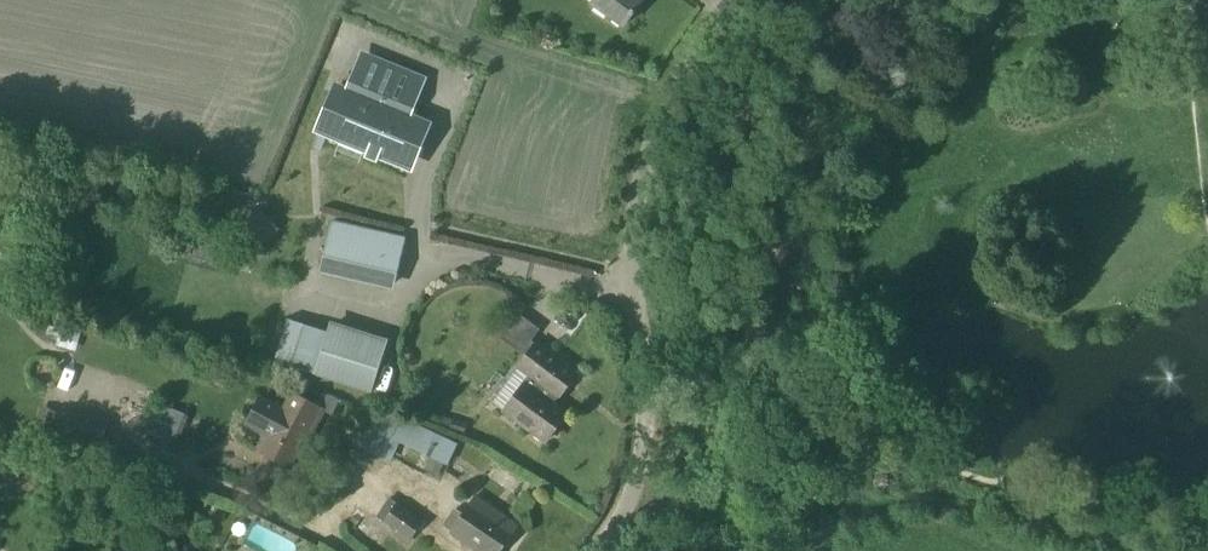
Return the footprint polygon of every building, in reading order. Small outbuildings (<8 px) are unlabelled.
[(596,1),(592,5),(623,27),(642,0),(594,0),(596,1)] [(386,107),(401,71),(365,57),(351,90),(336,84),(316,132),(401,167),(417,127),(382,113),(385,107),(386,107)] [(405,233),(332,216),(319,271),(392,288),(405,233)] [(523,329),(522,311),(504,312),(505,330),(523,329)] [(386,344),(329,326),(328,332),(305,325),(292,366),(315,373),(314,375),(370,394),(386,344)] [(578,371),(536,341),(517,367),(529,376),(503,411),(546,442),(566,414),(550,402),(555,395),(559,397),(578,371)] [(218,367),(214,376),(228,381),(231,371),(218,367)] [(320,390),(311,404),(320,408),(331,414),(342,396),(326,391),(320,390)] [(247,422),(266,432),(257,450),(289,467),(320,408),(311,404),(292,393),(283,410),(260,398),(247,422)] [(145,434),(172,444),(184,414),(157,404),(145,434)] [(347,440),(385,457),(387,454),(393,456),(400,440),(434,455),(427,469),(437,474),(445,461),(448,462),(455,444),(404,420),(403,422),(387,414),(384,420),(361,410),(362,407),(358,405),(347,440)] [(54,444),(97,455),(105,423),(62,412),(54,444)] [(450,533),(473,549),(498,512),(475,496),(463,514),(452,531),(450,533)] [(376,516),(398,532),(398,536),(405,541),(409,539),(410,540),(423,522),(397,503),(397,504),(389,498),(376,516)] [(444,526),(452,531),(463,514),(455,509),(444,526)] [(473,549),(476,550),(500,550),(518,525),(498,512),(473,549)]
